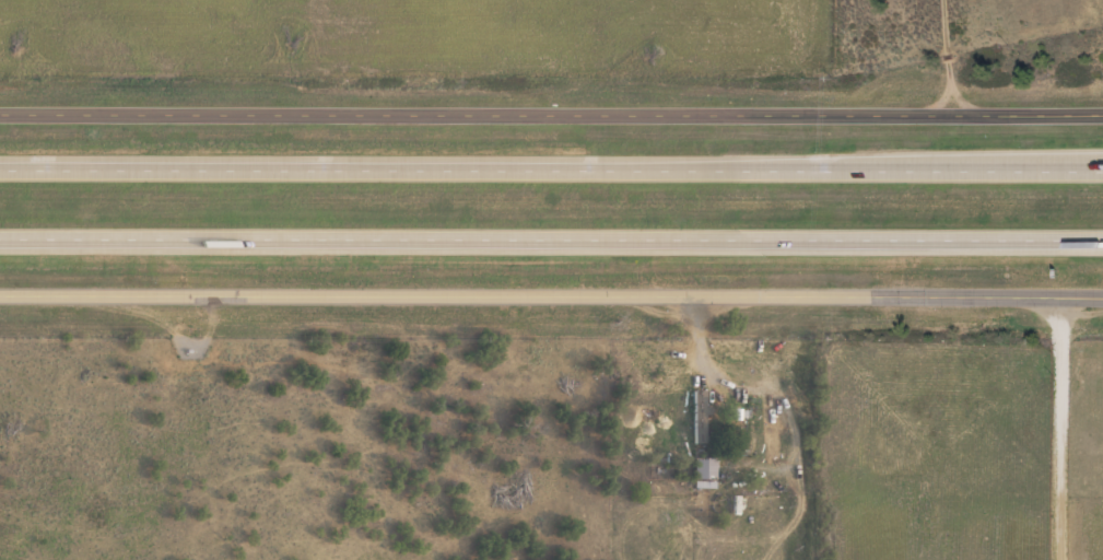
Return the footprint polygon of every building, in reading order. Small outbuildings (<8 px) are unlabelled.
[(689,442),(705,442),(705,389),(689,389),(689,442)] [(748,403),(733,403),(733,453),(748,453),(748,403)] [(710,477),(710,457),(690,457),(690,477),(710,477)]
